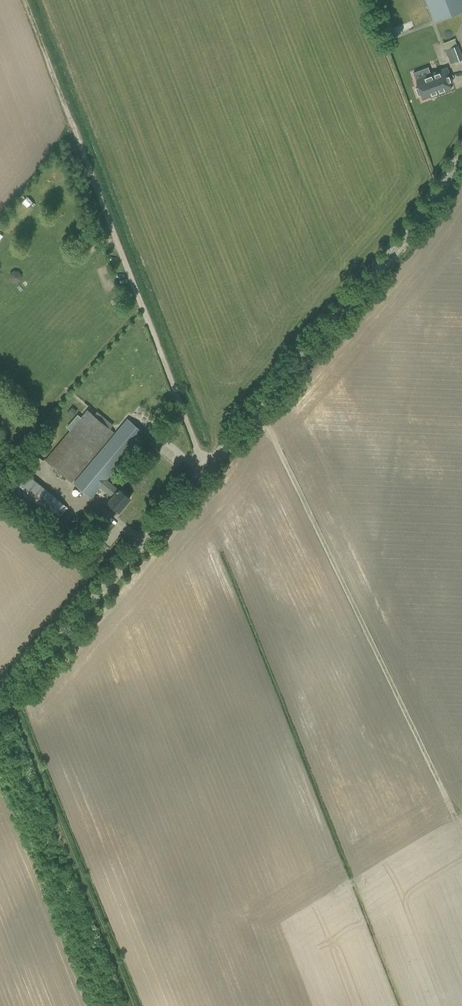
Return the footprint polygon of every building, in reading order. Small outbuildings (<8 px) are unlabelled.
[(434,21),(461,10),(461,0),(426,0),(434,21)] [(457,45),(445,50),(450,63),(461,59),(461,57),(457,45)] [(415,89),(419,98),(432,93),(434,96),(445,92),(437,72),(423,77),(423,79),(416,82),(418,88),(415,89)] [(77,411),(71,407),(66,413),(72,417),(77,411)] [(46,460),(72,482),(113,432),(87,410),(46,460)] [(113,507),(112,508),(114,509),(114,508),(118,511),(129,498),(118,489),(118,490),(105,479),(144,433),(127,419),(73,483),(90,497),(100,486),(112,497),(107,502),(113,507)] [(11,492),(45,520),(61,502),(27,473),(11,492)]
